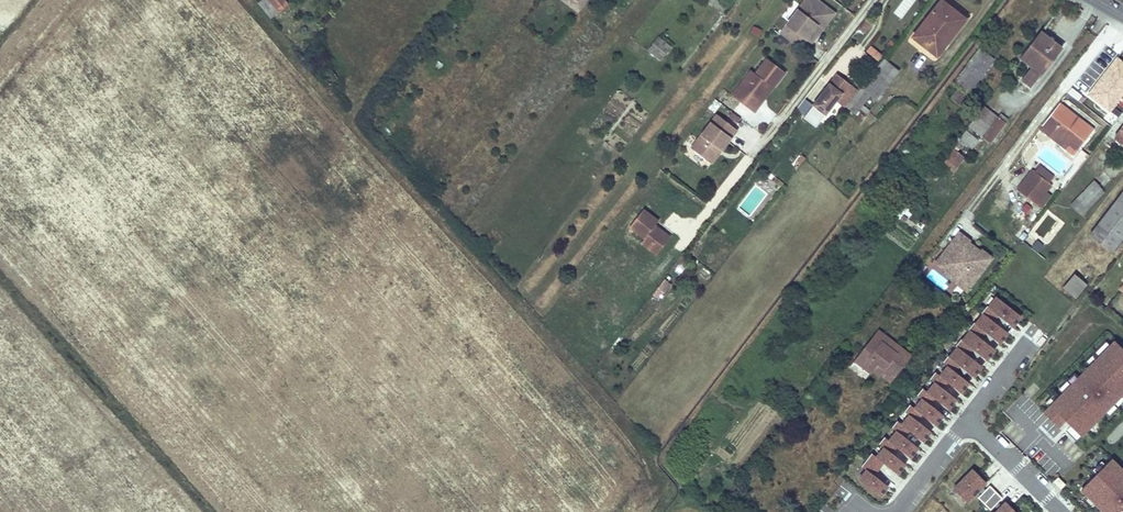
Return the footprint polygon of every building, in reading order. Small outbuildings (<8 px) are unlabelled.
[(258,3),(269,17),(277,10),(275,7),(269,0),(261,0),(258,3)] [(275,7),(277,10),(279,12),(287,4),(284,0),(275,7)] [(569,4),(578,11),(587,0),(572,0),(569,4)] [(779,33),(781,35),(789,41),(796,46),(803,37),(805,39),(816,25),(818,27),(830,11),(816,0),(804,0),(779,33)] [(941,0),(913,37),(936,55),(965,18),(941,0)] [(816,25),(805,39),(810,43),(833,13),(830,11),(818,27),(816,25)] [(868,17),(859,29),(864,32),(873,21),(868,17)] [(754,25),(751,32),(759,36),(762,29),(754,25)] [(1040,32),(1020,58),(1032,67),(1021,81),(1030,88),(1061,48),(1040,32)] [(789,41),(781,35),(776,40),(784,47),(789,41)] [(659,36),(649,50),(662,60),(672,46),(659,36)] [(871,44),(865,51),(878,62),(884,55),(871,44)] [(952,83),(958,88),(966,94),(971,88),(974,85),(993,60),(979,49),(952,83)] [(756,74),(752,71),(731,96),(753,113),(761,102),(757,99),(769,85),(773,87),(785,72),(768,58),(756,74)] [(884,60),(875,72),(889,83),(899,71),(884,60)] [(329,68),(321,75),(330,84),(338,77),(329,68)] [(874,71),(851,101),(859,108),(870,94),(876,99),(889,83),(875,72),(874,71)] [(834,101),(844,108),(857,91),(836,74),(807,110),(819,120),(834,101)] [(761,102),(773,87),(769,85),(757,99),(761,102)] [(966,94),(958,88),(950,98),(959,105),(966,94)] [(859,108),(851,101),(847,107),(855,113),(859,108)] [(1060,104),(1043,126),(1054,134),(1057,131),(1079,148),(1093,130),(1060,104)] [(966,131),(960,139),(964,142),(963,145),(966,148),(968,145),(972,148),(978,140),(974,137),(976,136),(972,132),(974,130),(990,143),(1008,120),(1000,114),(998,117),(984,106),(965,130),(966,131)] [(720,150),(737,129),(717,114),(690,147),(708,161),(719,148),(720,150)] [(1054,134),(1043,126),(1041,129),(1059,143),(1061,140),(1077,151),(1079,148),(1057,131),(1054,134)] [(1113,139),(1122,147),(1122,127),(1113,139)] [(906,144),(900,152),(905,157),(912,148),(906,144)] [(955,144),(941,161),(954,171),(965,157),(957,151),(960,148),(955,144)] [(905,157),(900,152),(896,157),(902,161),(905,157)] [(937,164),(934,168),(940,173),(943,169),(937,164)] [(1040,166),(1035,172),(1050,183),(1054,177),(1040,166)] [(934,168),(925,179),(928,181),(932,176),(935,178),(940,173),(934,168)] [(1050,183),(1035,172),(1033,170),(1018,190),(1036,204),(1052,184),(1050,183)] [(1094,181),(1071,205),(1079,213),(1102,190),(1094,181)] [(1090,235),(1112,252),(1122,238),(1122,192),(1090,235)] [(663,204),(674,211),(677,205),(667,198),(663,204)] [(1033,208),(1026,202),(1020,209),(1028,215),(1033,208)] [(906,203),(897,216),(905,222),(911,214),(908,212),(912,207),(906,203)] [(643,209),(629,228),(644,239),(641,243),(656,255),(670,237),(655,225),(658,221),(643,209)] [(967,290),(992,257),(982,249),(980,252),(968,242),(970,240),(959,232),(936,261),(947,269),(948,267),(961,277),(957,282),(967,290)] [(1042,244),(1038,240),(1032,247),(1037,251),(1042,244)] [(948,267),(947,269),(944,272),(957,282),(961,277),(948,267)] [(1075,274),(1064,288),(1076,297),(1087,284),(1075,274)] [(1005,320),(1012,326),(1021,315),(995,295),(986,305),(982,311),(1001,326),(1005,320)] [(992,336),(1000,342),(1008,332),(1001,326),(982,311),(974,321),(969,327),(988,342),(992,336)] [(980,353),(987,358),(995,348),(988,342),(969,327),(961,338),(956,343),(975,358),(980,353)] [(878,330),(867,344),(874,350),(885,336),(878,330)] [(867,344),(855,360),(871,372),(872,373),(876,368),(879,363),(895,377),(911,355),(885,336),(874,350),(867,344)] [(1081,434),(1122,392),(1122,348),(1113,339),(1043,410),(1059,426),(1065,420),(1069,424),(1065,428),(1076,439),(1081,434)] [(967,369),(974,374),(982,364),(975,358),(956,343),(948,354),(943,359),(962,374),(967,369)] [(871,372),(855,360),(850,366),(866,378),(871,372)] [(879,363),(876,368),(892,380),(895,377),(879,363)] [(930,378),(933,380),(945,389),(949,383),(961,393),(970,382),(946,363),(938,374),(935,372),(930,378)] [(918,394),(920,396),(932,405),(936,400),(948,409),(957,398),(945,389),(933,380),(924,391),(922,389),(918,394)] [(905,410),(908,412),(920,421),(924,416),(936,426),(944,415),(932,405),(920,396),(912,407),(909,405),(905,410)] [(893,426),(896,428),(908,437),(912,432),(924,442),(932,431),(920,421),(908,412),(900,423),(897,421),(893,426)] [(881,442),(884,444),(895,453),(899,448),(911,458),(920,447),(908,437),(896,428),(887,439),(885,437),(881,442)] [(868,458),(871,460),(881,469),(885,464),(899,474),(907,463),(884,444),(875,455),(872,453),(868,458)] [(1107,511),(1122,511),(1122,467),(1113,457),(1082,488),(1107,511)] [(881,469),(871,460),(868,458),(864,463),(866,466),(858,477),(882,495),(890,484),(877,474),(881,469)] [(974,468),(953,488),(966,502),(987,483),(974,468)] [(1002,497),(989,485),(978,496),(991,508),(1002,497)] [(994,511),(1017,511),(1006,500),(994,511)]
